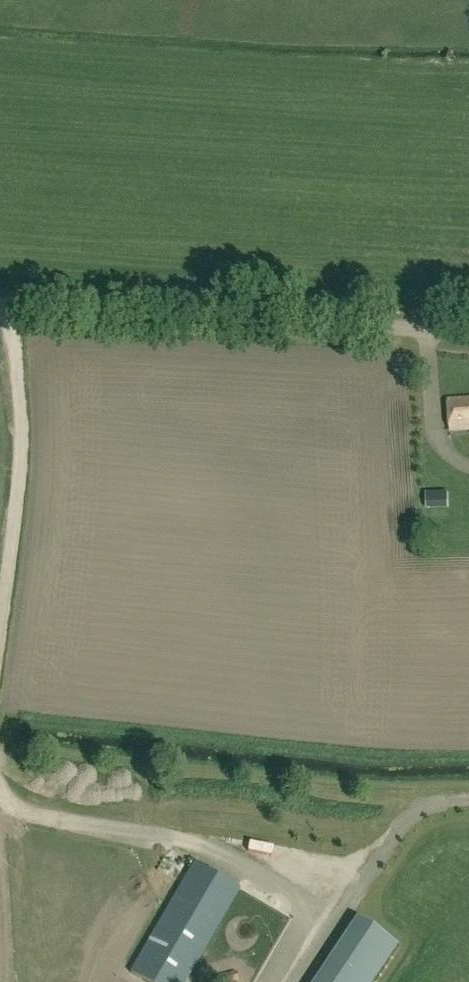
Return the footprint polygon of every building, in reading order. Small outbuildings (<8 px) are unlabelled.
[(468,429),(468,398),(448,400),(451,431),(468,429)] [(422,529),(441,530),(441,521),(423,520),(422,529)] [(239,889),(194,862),(131,973),(147,981),(186,981),(239,889)] [(314,981),(372,981),(397,945),(357,918),(314,981)]
